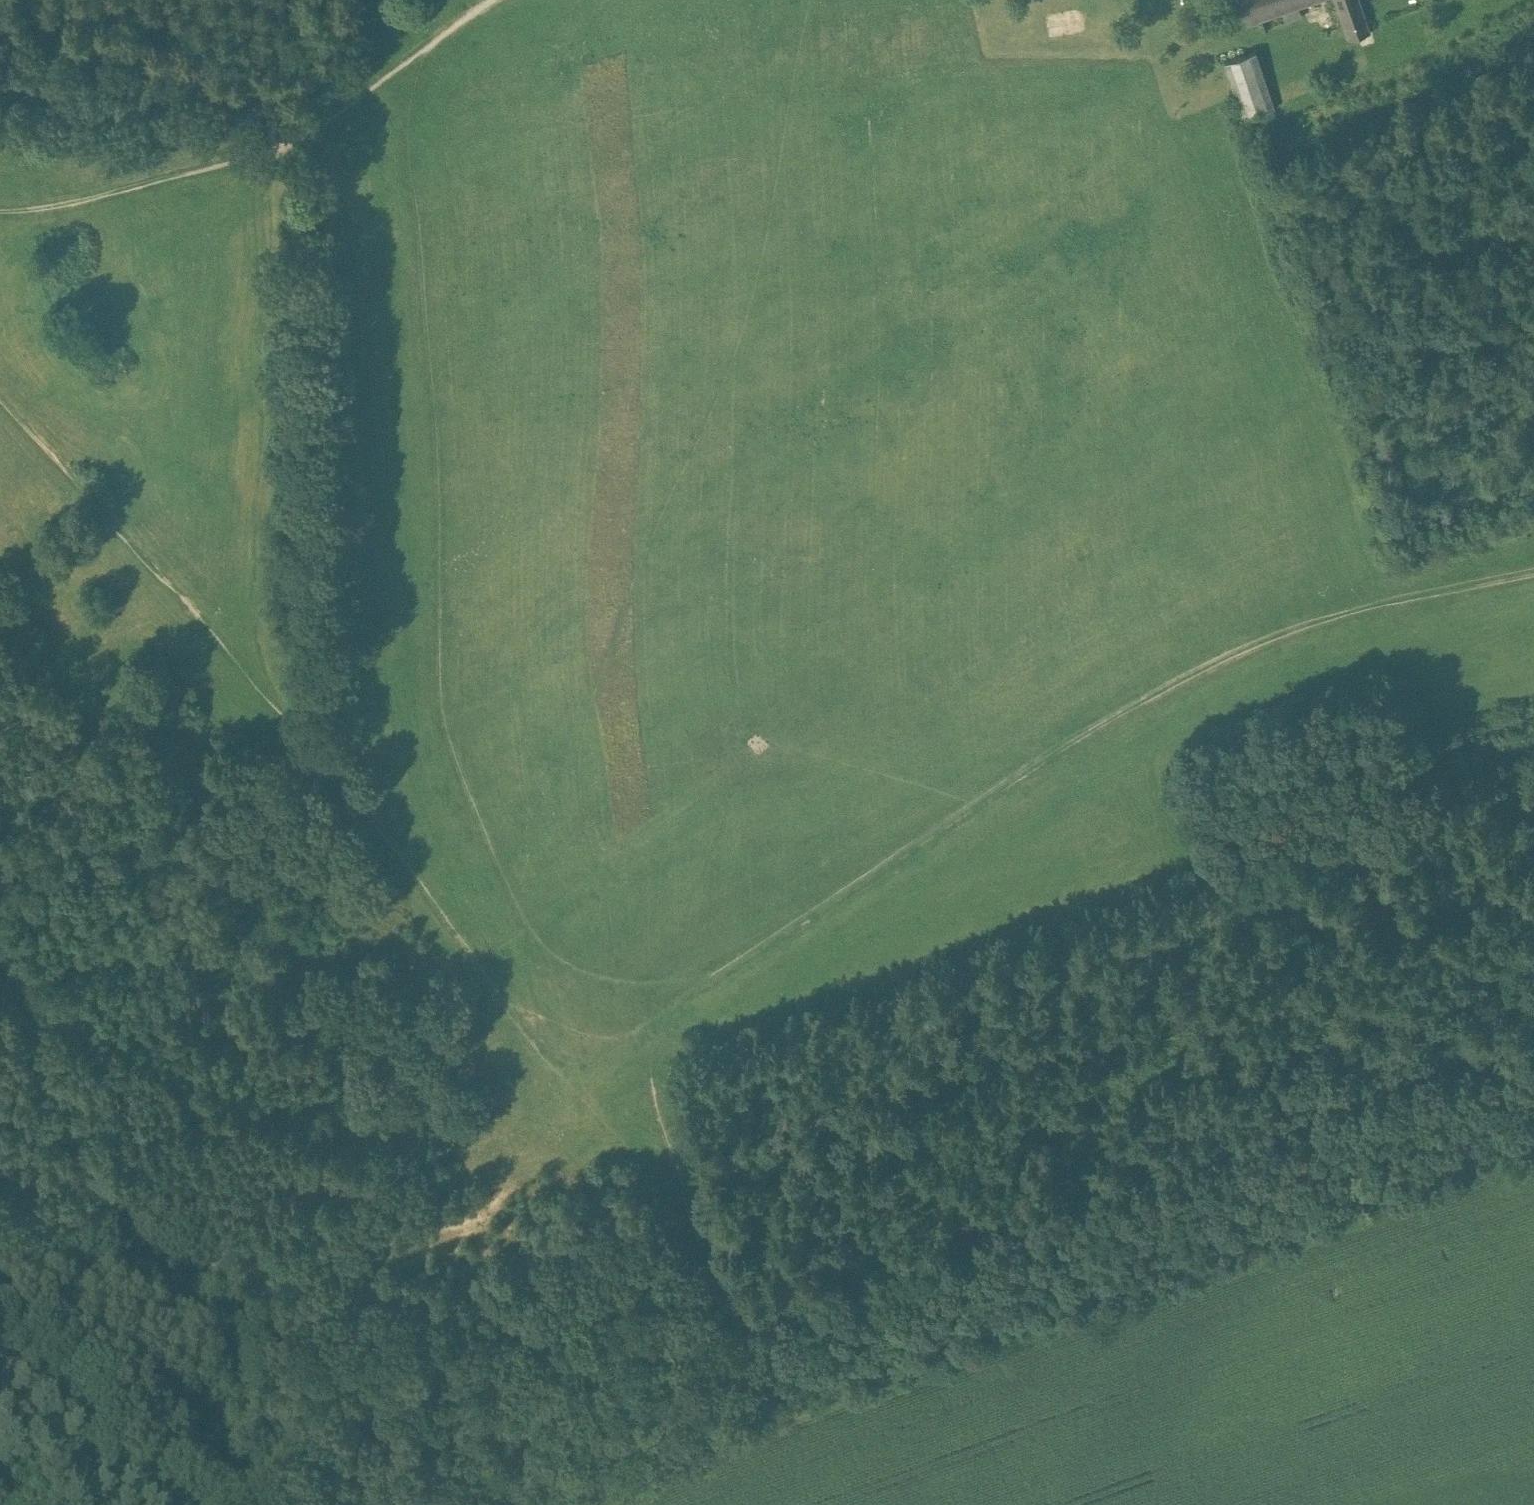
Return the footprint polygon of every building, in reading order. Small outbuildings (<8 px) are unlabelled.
[(1246,25),(1262,19),(1255,0),(1237,0),(1246,25)] [(1262,19),(1283,12),(1308,4),(1307,0),(1255,0),(1262,19)] [(1349,40),(1370,34),(1359,0),(1335,0),(1349,40)] [(1283,12),(1262,19),(1266,33),(1288,25),(1283,12)] [(1272,110),(1255,54),(1225,64),(1242,119),(1272,110)]
